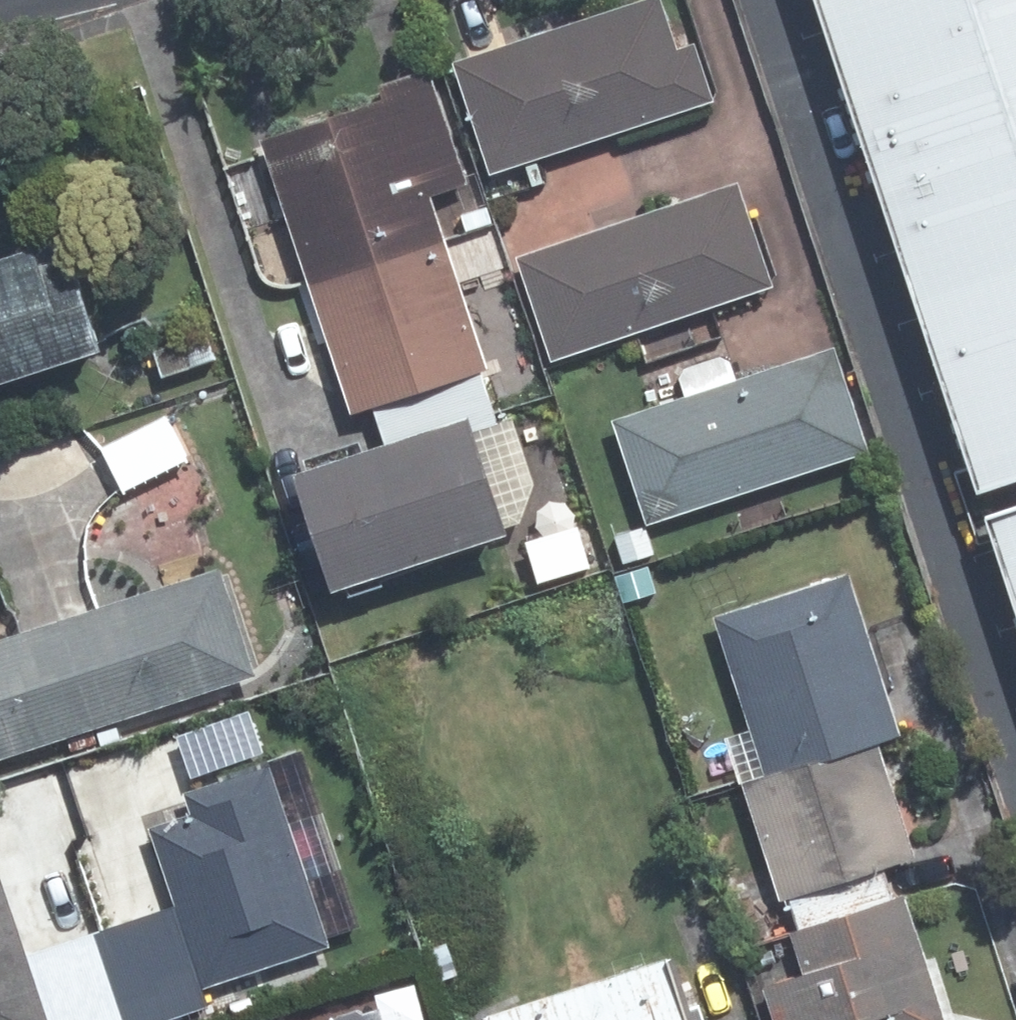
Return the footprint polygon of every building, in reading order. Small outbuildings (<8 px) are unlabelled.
[(515,43),(445,66),(481,176),(703,104),(685,48),(666,53),(649,0),(648,0),(542,33),(537,19),(510,27),(515,43)] [(974,498),(1015,484),(1015,0),(810,0),(974,498)] [(371,104),(250,144),(299,288),(432,243),(419,203),(461,189),(423,73),(367,91),(371,104)] [(729,186),(506,261),(541,365),(764,290),(729,186)] [(432,243),(299,288),(341,416),(366,408),(469,374),(475,371),(432,243)] [(0,260),(0,382),(79,357),(50,264),(18,274),(13,256),(0,260)] [(200,338),(147,355),(154,377),(207,362),(200,338)] [(669,374),(677,400),(603,424),(636,526),(859,455),(826,352),(729,384),(721,359),(669,374)] [(378,446),(274,481),(313,599),(486,541),(483,530),(507,521),(524,486),(503,422),(486,426),(469,374),(366,408),(378,446)] [(158,419),(95,450),(115,489),(177,459),(158,419)] [(985,518),(1015,610),(1015,508),(985,518)] [(581,528),(560,534),(573,575),(593,570),(581,528)] [(637,528),(608,538),(617,566),(646,556),(637,528)] [(643,568),(613,576),(621,604),(651,596),(643,568)] [(87,731),(245,679),(210,572),(17,635),(51,742),(60,740),(66,753),(91,745),(87,731)] [(739,734),(720,739),(735,787),(868,745),(890,739),(839,577),(704,619),(739,734)] [(17,635),(0,641),(0,759),(51,742),(17,635)] [(868,745),(735,787),(770,900),(782,896),(792,932),(883,904),(872,868),(903,858),(868,745)] [(309,840),(288,781),(266,788),(259,767),(174,796),(182,820),(142,834),(168,907),(94,933),(125,1019),(160,1019),(230,996),(224,981),(320,948),(285,849),(309,840)] [(755,992),(764,1019),(930,1019),(894,901),(883,904),(792,932),(782,936),(796,979),(755,992)] [(94,933),(20,959),(0,903),(0,1019),(125,1019),(94,933)] [(440,948),(422,953),(432,983),(450,977),(440,948)] [(479,1019),(670,1019),(651,963),(479,1019)]
